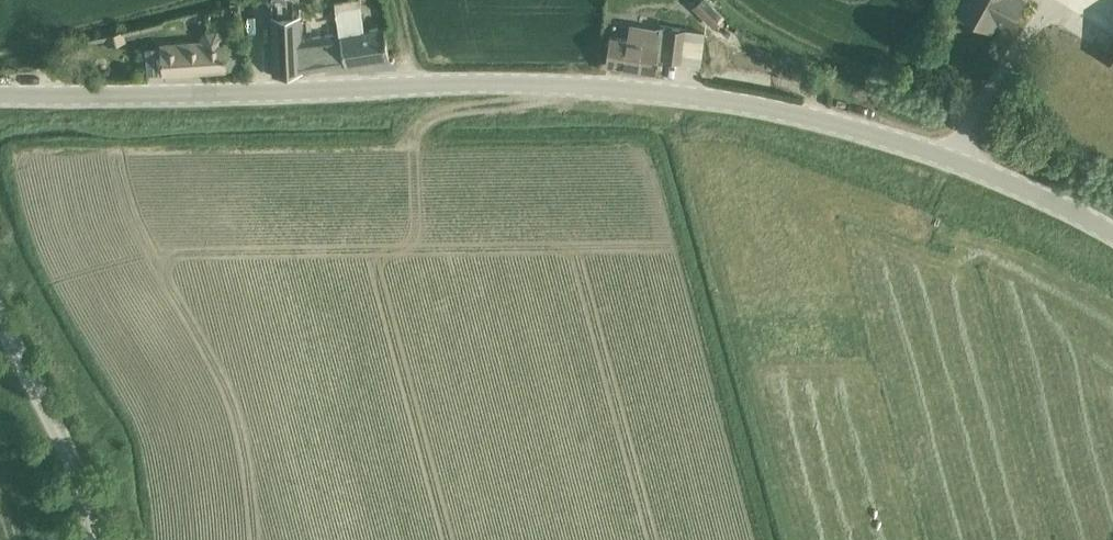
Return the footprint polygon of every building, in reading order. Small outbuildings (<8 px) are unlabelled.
[(270,73),(270,78),(306,72),(324,69),(326,70),(341,67),(342,66),(343,66),(385,59),(380,30),(361,33),(358,14),(356,0),(346,0),(331,3),(336,35),(298,40),(297,0),(269,0),(270,73)] [(694,7),(715,27),(722,20),(702,0),(700,0),(694,7)] [(1023,0),(961,0),(955,11),(990,30),(996,20),(1008,27),(1023,0)] [(611,36),(607,62),(656,70),(657,61),(658,61),(658,58),(681,61),(685,29),(659,25),(658,33),(630,28),(628,39),(611,36)] [(124,41),(121,30),(106,34),(109,45),(124,41)] [(202,43),(162,45),(163,75),(239,71),(237,42),(223,42),(223,35),(217,30),(207,31),(202,36),(202,43)] [(739,69),(736,81),(770,87),(772,76),(739,69)]
